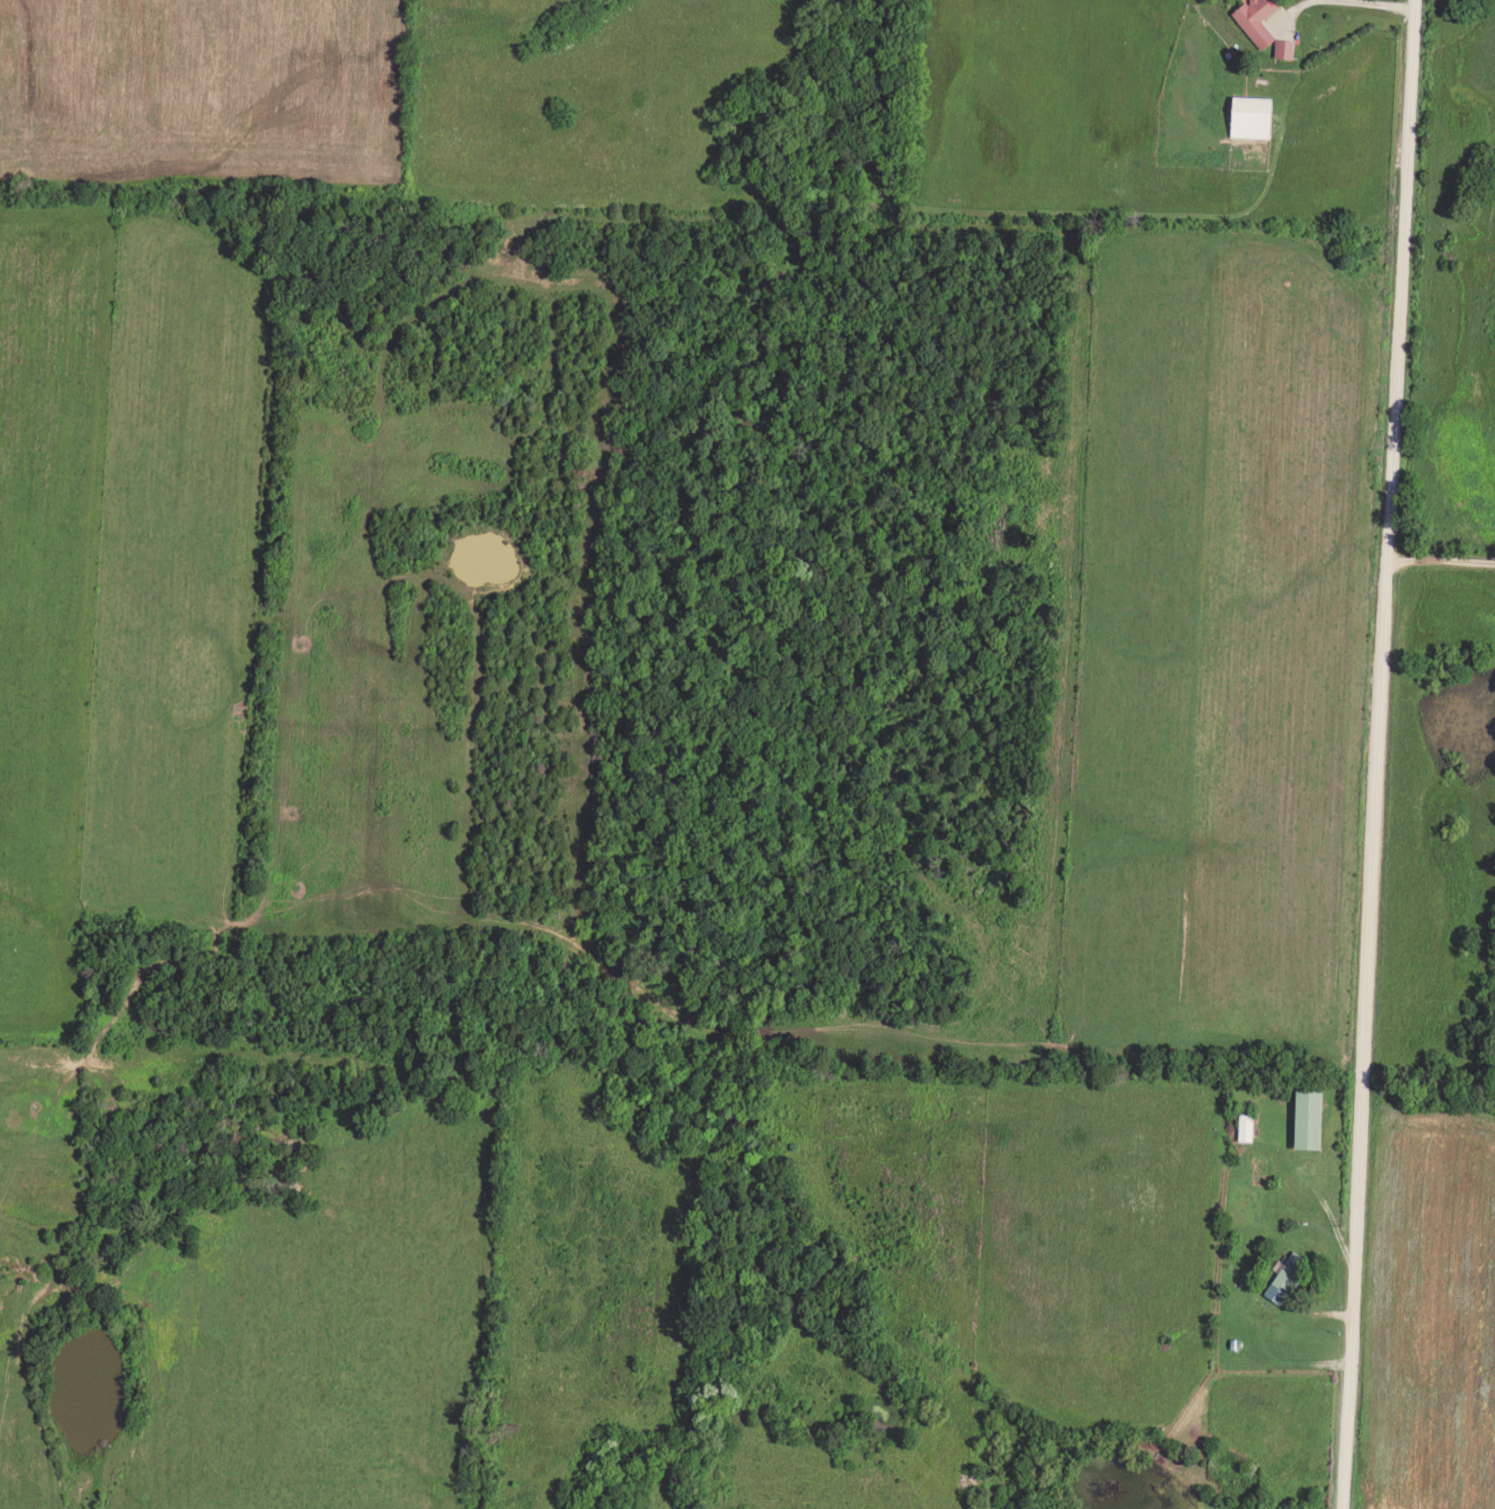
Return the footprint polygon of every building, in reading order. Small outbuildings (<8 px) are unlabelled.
[(1263,46),(1276,35),(1263,19),(1278,6),(1273,0),(1248,0),(1234,12),(1263,46)] [(1296,38),(1278,36),(1277,55),(1295,56),(1296,38)] [(1233,94),(1232,135),(1274,137),(1275,96),(1233,94)] [(1327,1088),(1300,1087),(1299,1146),(1326,1147),(1327,1088)] [(1310,1258),(1293,1248),(1266,1293),(1283,1304),(1310,1258)]
